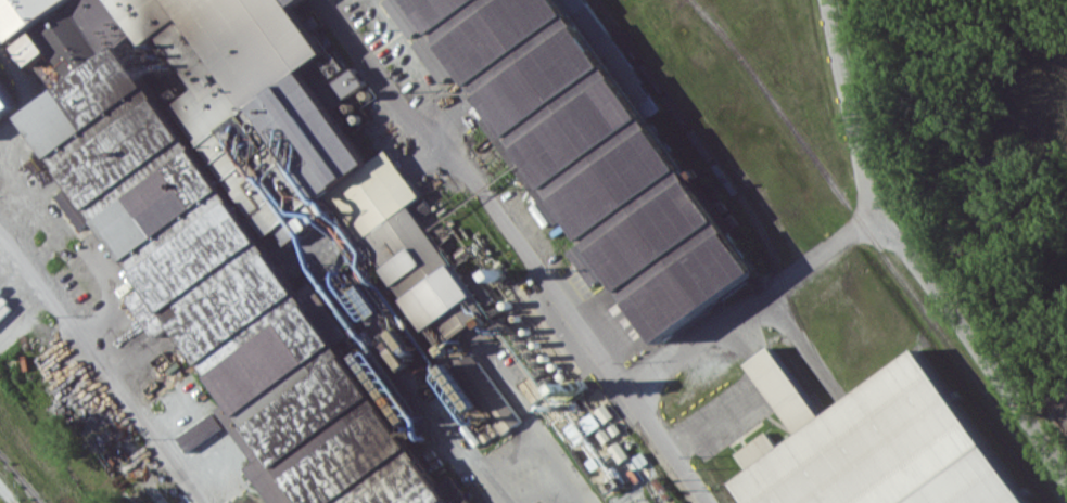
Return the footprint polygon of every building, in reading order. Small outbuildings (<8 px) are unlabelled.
[(421,30),(405,0),(386,0),(406,38),(421,30)] [(664,340),(416,0),(566,0),(762,269),(664,340)] [(414,43),(441,82),(456,72),(429,33),(414,43)] [(119,41),(456,502),(274,502),(246,465),(255,459),(217,408),(229,399),(174,323),(155,336),(127,297),(145,283),(21,113),(119,41)] [(18,104),(0,117),(0,79),(18,104)] [(606,275),(582,241),(567,251),(591,285),(606,275)] [(486,316),(479,304),(463,314),(470,326),(486,316)] [(917,349),(1030,502),(750,502),(735,482),(844,401),(917,349)] [(522,421),(473,351),(447,369),(469,400),(461,405),(472,422),(487,412),(503,434),(522,421)] [(177,435),(185,450),(224,429),(216,414),(177,435)]
